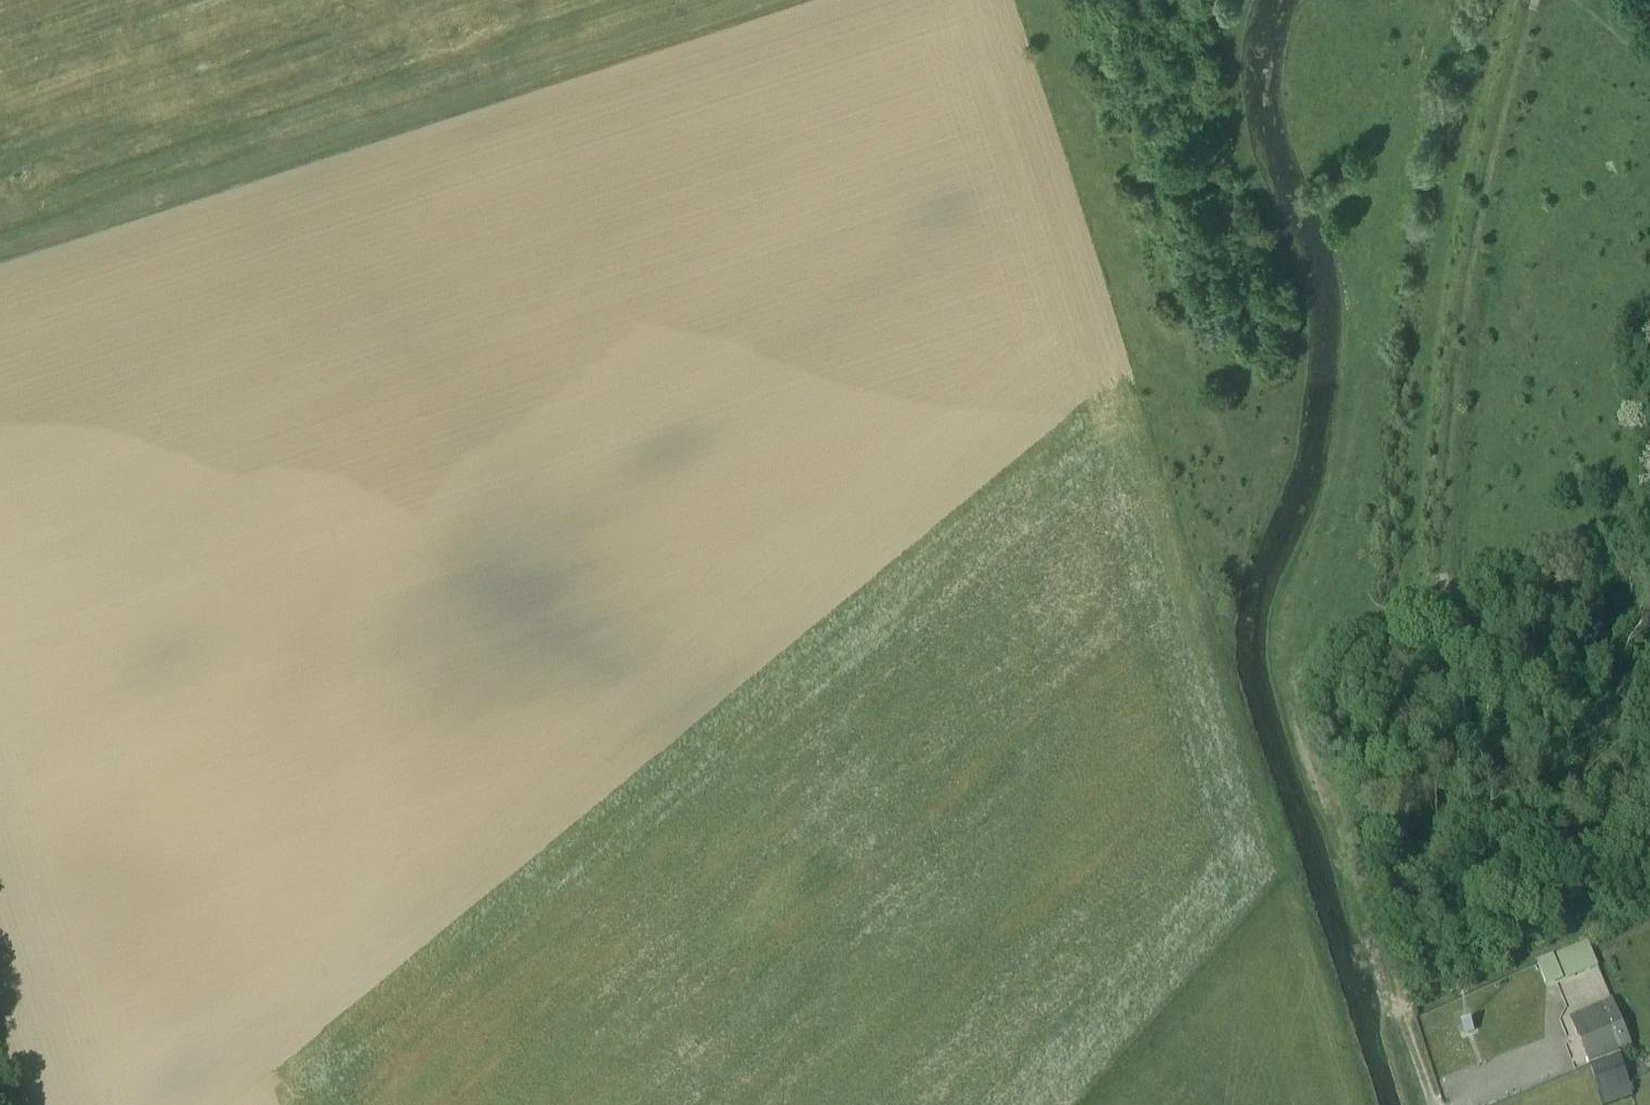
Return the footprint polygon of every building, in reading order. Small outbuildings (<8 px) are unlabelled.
[(1547,984),(1598,963),(1588,938),(1537,959),(1547,984)] [(1613,1001),(1578,1016),(1571,1019),(1589,1065),(1618,1053),(1632,1047),(1613,1001)] [(1589,1065),(1603,1104),(1607,1104),(1632,1096),(1618,1053),(1589,1065)]
